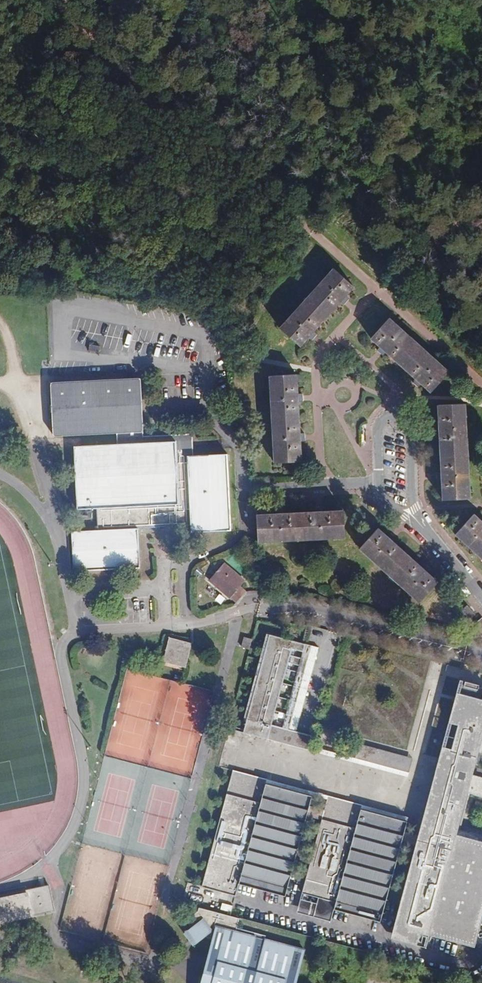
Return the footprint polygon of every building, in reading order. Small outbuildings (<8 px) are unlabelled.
[(292,348),(300,338),(305,332),(330,303),(335,297),(346,285),(327,269),(272,332),(292,348)] [(340,300),(335,297),(330,303),(335,306),(340,300)] [(367,334),(376,342),(382,348),(413,374),(419,379),(428,386),(442,368),(381,317),(367,334)] [(305,332),(300,338),(303,342),(309,336),(305,332)] [(382,348),(376,342),(372,347),(378,353),(382,348)] [(299,473),(298,450),(297,441),(295,404),(294,395),(293,372),(267,374),(273,475),(299,473)] [(415,383),(419,379),(413,374),(410,379),(415,383)] [(113,436),(139,435),(137,385),(47,389),(49,439),(113,436)] [(444,468),(444,477),(445,495),(470,493),(464,399),(439,400),(440,421),(441,429),(444,468)] [(139,435),(113,436),(114,449),(72,451),(75,515),(98,514),(99,535),(138,534),(190,532),(187,458),(186,433),(139,435)] [(187,458),(190,532),(191,537),(230,535),(227,456),(187,458)] [(271,515),(256,516),(257,541),(336,535),(334,511),(316,512),(309,512),(278,515),(271,515)] [(481,517),(475,512),(456,532),(481,555),(481,517)] [(138,534),(99,535),(72,536),(74,577),(139,575),(138,534)] [(385,547),(380,542),(374,537),(358,556),(414,602),(429,584),(418,575),(413,570),(385,547)] [(239,584),(242,580),(223,564),(209,581),(238,605),(249,592),(239,584)] [(413,570),(418,575),(422,571),(417,566),(413,570)] [(319,647),(269,635),(246,720),(272,726),(295,732),(319,647)] [(243,646),(250,648),(252,638),(245,637),(243,646)] [(170,643),(165,662),(190,669),(195,651),(170,643)] [(190,669),(165,662),(163,669),(188,676),(190,669)] [(442,755),(440,754),(431,788),(463,797),(465,789),(481,794),(481,772),(471,769),(481,729),(481,693),(460,687),(442,755)] [(269,738),(272,726),(246,720),(243,732),(269,738)] [(295,732),(272,726),(269,738),(313,749),(316,738),(295,732)] [(417,759),(360,744),(356,758),(413,773),(417,759)] [(453,834),(422,825),(418,839),(403,836),(406,825),(361,814),(362,809),(328,800),(324,814),(309,810),(312,801),(266,789),(267,785),(234,776),(204,891),(238,900),(241,888),(286,900),(307,821),(321,824),(298,911),(333,920),(337,907),(381,919),(400,845),(415,848),(396,921),(428,930),(426,937),(471,949),(477,927),(474,926),(481,896),(481,846),(451,838),(453,834)] [(422,825),(453,834),(463,797),(431,788),(422,825)] [(52,910),(47,885),(0,895),(0,920),(52,910)] [(237,923),(202,914),(187,927),(192,933),(189,936),(199,949),(207,942),(211,946),(202,982),(296,982),(303,955),(263,945),(264,941),(235,933),(237,923)] [(424,946),(426,937),(428,930),(396,921),(392,937),(424,946)] [(194,952),(199,949),(189,936),(184,940),(194,952)]
